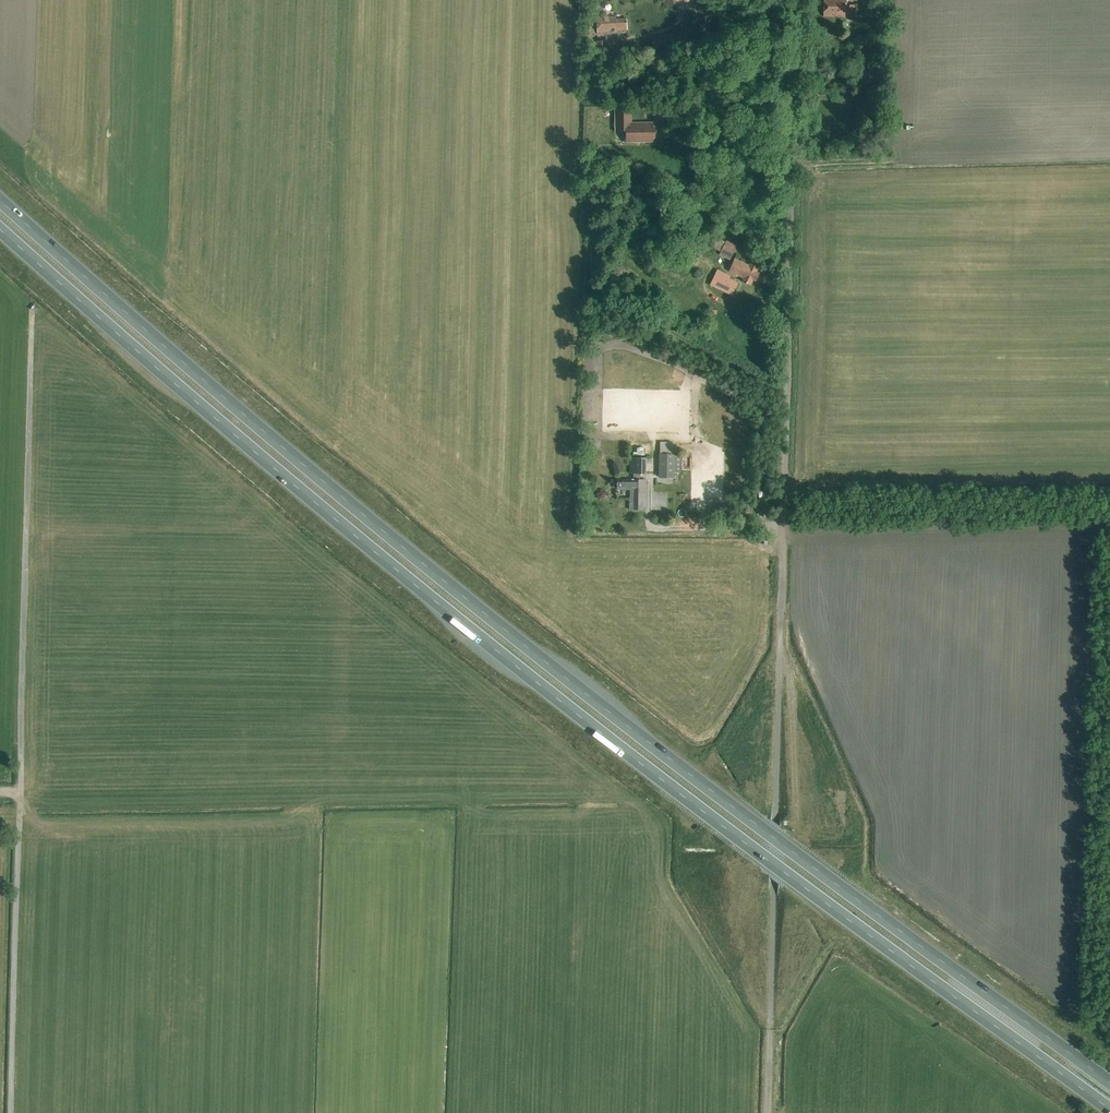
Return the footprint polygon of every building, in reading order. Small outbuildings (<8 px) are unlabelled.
[(777,0),(766,0),(766,8),(776,9),(777,0)] [(823,16),(857,17),(857,5),(847,5),(847,0),(824,0),(823,16)] [(615,17),(611,17),(596,18),(597,32),(627,29),(626,19),(615,20),(615,17)] [(678,29),(678,34),(652,36),(653,50),(655,50),(655,55),(691,52),(690,47),(694,46),(692,27),(678,29)] [(597,54),(607,54),(606,41),(596,41),(597,54)] [(590,97),(607,98),(607,90),(596,90),(596,82),(585,81),(585,94),(590,94),(590,97)] [(654,123),(631,123),(631,110),(615,110),(615,131),(629,131),(629,142),(653,142),(653,137),(655,137),(655,128),(654,128),(654,123)] [(719,255),(730,260),(736,246),(726,242),(717,238),(712,248),(721,252),(719,255)] [(689,249),(681,267),(689,271),(697,252),(689,249)] [(749,266),(735,259),(729,271),(744,278),(742,281),(750,285),(753,279),(756,281),(760,273),(756,271),(759,266),(751,262),(749,266)] [(711,285),(731,295),(737,283),(729,279),(730,276),(718,271),(711,285)] [(749,438),(741,438),(741,447),(749,447),(749,438)] [(658,455),(658,463),(658,479),(673,479),(673,472),(680,472),(680,457),(674,457),(674,455),(658,455)] [(633,480),(617,479),(617,486),(627,487),(627,488),(630,488),(629,509),(642,510),(643,499),(646,499),(646,480),(640,480),(640,473),(645,473),(646,458),(630,458),(629,473),(634,473),(633,480)]
